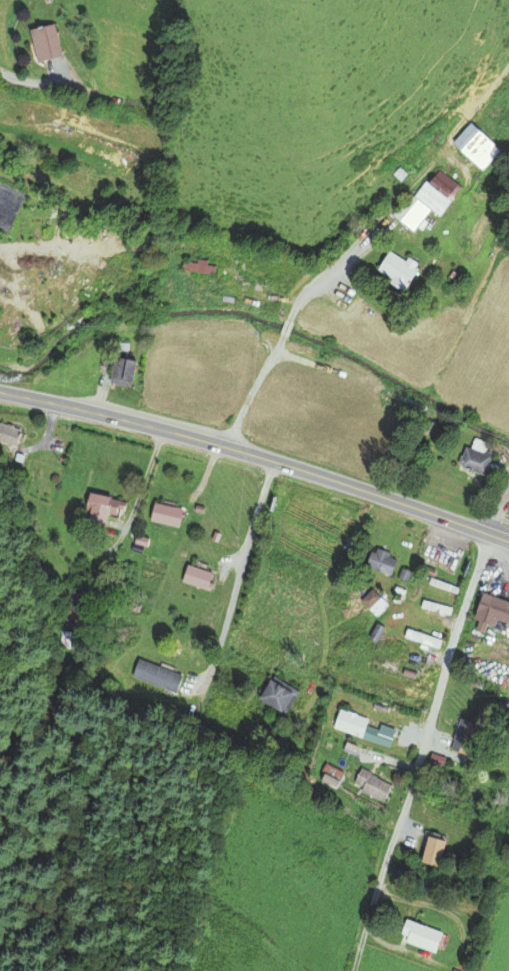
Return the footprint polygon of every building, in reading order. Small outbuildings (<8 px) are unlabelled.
[(34,62),(62,58),(57,25),(28,30),(34,62)] [(470,123),(454,141),(482,168),(499,150),(470,123)] [(436,168),(415,195),(439,214),(460,186),(436,168)] [(410,194),(394,214),(413,229),(429,209),(410,194)] [(390,251),(378,269),(392,277),(390,280),(402,289),(416,268),(390,251)] [(199,263),(199,264),(185,263),(184,273),(215,276),(216,265),(199,263)] [(114,361),(110,382),(129,385),(130,380),(132,381),(136,360),(119,357),(118,362),(114,361)] [(15,445),(20,429),(0,424),(0,441),(15,445)] [(49,437),(46,447),(58,450),(61,441),(49,437)] [(466,447),(463,456),(461,455),(459,462),(463,463),(462,466),(485,473),(491,455),(466,447)] [(89,492),(83,517),(88,518),(87,524),(104,528),(107,513),(116,515),(117,507),(124,509),(126,502),(110,498),(111,496),(89,492)] [(154,502),(150,520),(178,526),(182,509),(154,502)] [(136,535),(134,542),(146,545),(148,538),(136,535)] [(372,551),(366,565),(391,574),(396,559),(388,556),(389,553),(377,548),(376,552),(372,551)] [(187,564),(182,580),(206,588),(211,572),(187,564)] [(424,566),(422,572),(432,575),(434,570),(424,566)] [(402,568),(399,576),(407,579),(410,571),(402,568)] [(431,577),(429,583),(456,593),(458,587),(431,577)] [(61,630),(59,646),(75,648),(82,586),(69,584),(64,631),(61,630)] [(362,599),(370,607),(380,596),(373,588),(362,599)] [(475,617),(495,625),(497,618),(508,622),(508,602),(484,592),(475,617)] [(423,599),(421,606),(450,614),(452,607),(423,599)] [(376,623),(369,636),(376,640),(383,626),(376,623)] [(408,628),(405,636),(438,647),(441,639),(408,628)] [(138,659),(132,675),(176,691),(182,675),(138,659)] [(271,678),(260,696),(282,710),(293,692),(271,678)] [(340,709),(334,726),(389,746),(393,734),(365,724),(367,718),(340,709)] [(461,718),(453,739),(455,739),(452,747),(465,752),(468,744),(469,745),(477,724),(461,718)] [(347,742),(344,749),(354,753),(357,746),(347,742)] [(431,753),(429,760),(443,764),(445,757),(431,753)] [(318,780),(335,789),(343,775),(326,766),(318,780)] [(361,768),(355,781),(364,786),(362,790),(382,801),(390,784),(369,773),(370,772),(361,768)] [(429,836),(422,861),(439,865),(446,841),(429,836)] [(407,919),(402,932),(410,934),(407,941),(435,951),(442,932),(407,919)]
